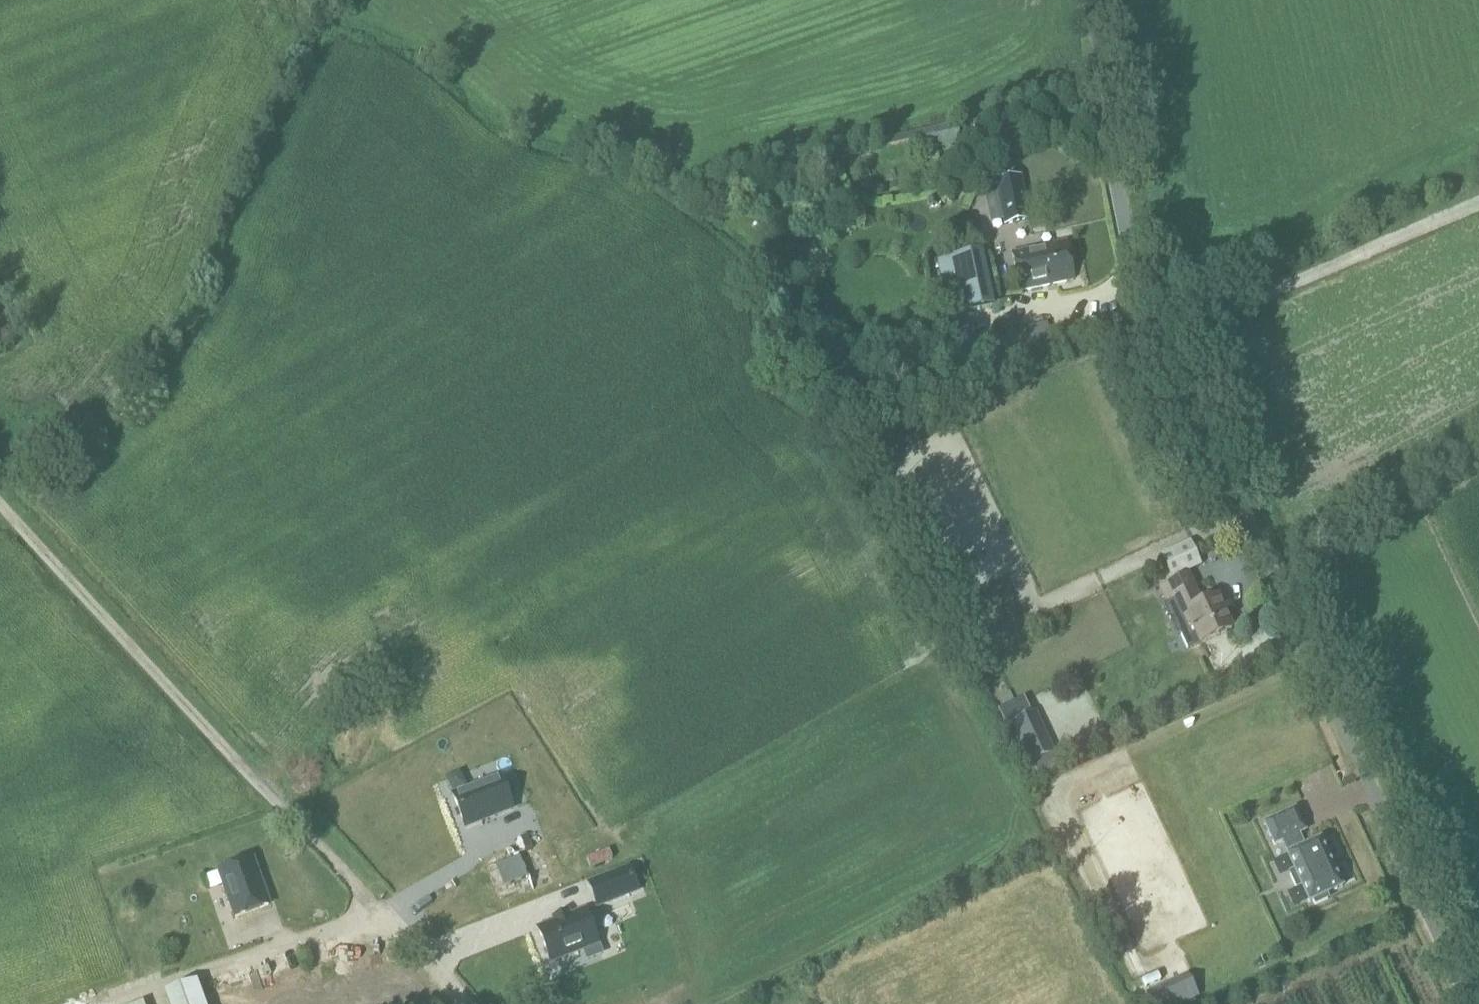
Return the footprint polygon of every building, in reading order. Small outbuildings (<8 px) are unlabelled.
[(961,144),(956,123),(878,139),(883,161),(961,144)] [(1005,223),(1029,218),(1020,179),(997,184),(1005,223)] [(1066,243),(1013,255),(1021,292),(1074,280),(1066,243)] [(983,253),(938,262),(949,316),(995,307),(983,253)] [(975,339),(974,335),(959,338),(966,367),(981,363),(980,360),(1052,345),(1048,323),(975,339)] [(1161,556),(1173,583),(1188,576),(1186,572),(1201,566),(1191,542),(1161,556)] [(1186,652),(1232,631),(1217,598),(1201,605),(1188,576),(1173,583),(1162,588),(1168,602),(1174,599),(1189,631),(1178,636),(1186,652)] [(1046,689),(1036,694),(1044,708),(1054,703),(1046,689)] [(1055,753),(1048,737),(1047,736),(1023,746),(1024,748),(1031,764),(1055,753)] [(492,780),(445,798),(458,831),(504,813),(492,780)] [(1265,824),(1275,846),(1283,842),(1289,854),(1287,855),(1288,856),(1295,871),(1290,874),(1297,889),(1302,886),(1309,901),(1309,903),(1311,902),(1313,901),(1315,905),(1328,899),(1326,895),(1341,888),(1343,888),(1342,886),(1321,841),(1321,839),(1319,840),(1319,841),(1304,847),(1298,835),(1306,831),(1296,810),(1265,824)] [(253,861),(220,873),(236,918),(270,906),(253,861)] [(638,891),(629,869),(599,881),(608,903),(638,891)] [(437,892),(404,899),(413,942),(426,939),(429,954),(445,951),(446,953),(468,949),(466,938),(443,942),(440,928),(450,926),(446,904),(439,905),(437,892)] [(598,944),(585,911),(556,923),(538,930),(551,962),(598,944)] [(1159,981),(1182,974),(1178,962),(1155,969),(1159,981)] [(1153,1003),(1186,1003),(1198,998),(1190,980),(1150,998),(1153,1003)] [(167,995),(170,1003),(206,1003),(199,983),(167,995)]
